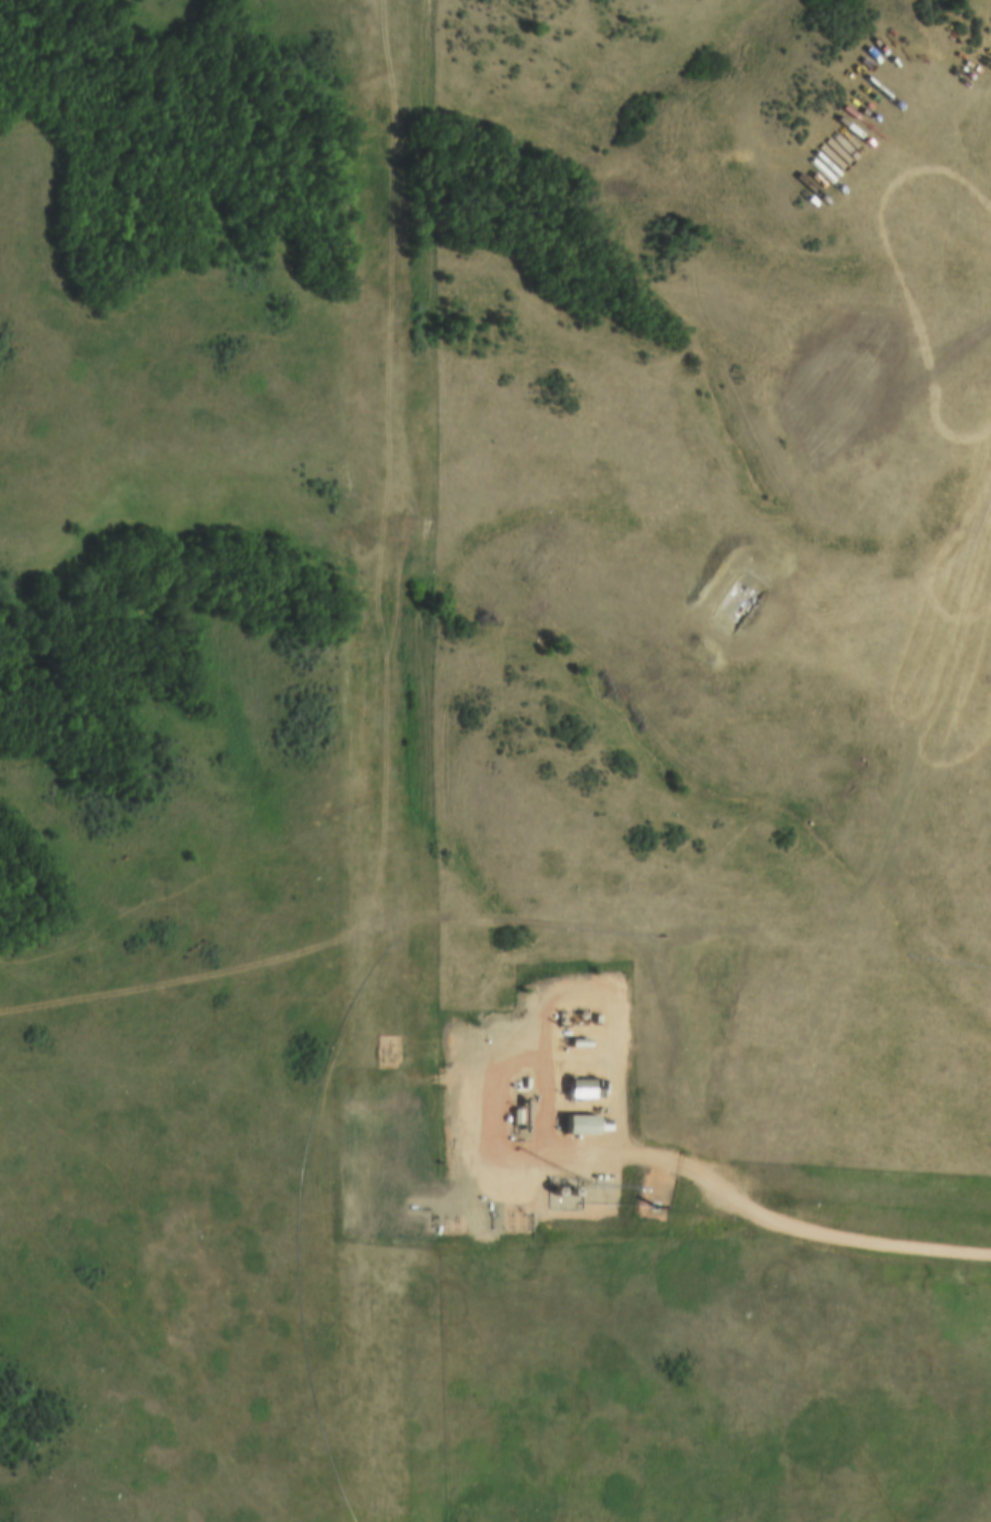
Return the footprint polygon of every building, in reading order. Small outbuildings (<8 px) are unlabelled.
[(556,1076),(593,1075),(593,1086),(556,1087),(556,1076)] [(562,1114),(593,1114),(593,1132),(562,1132),(562,1114)]
